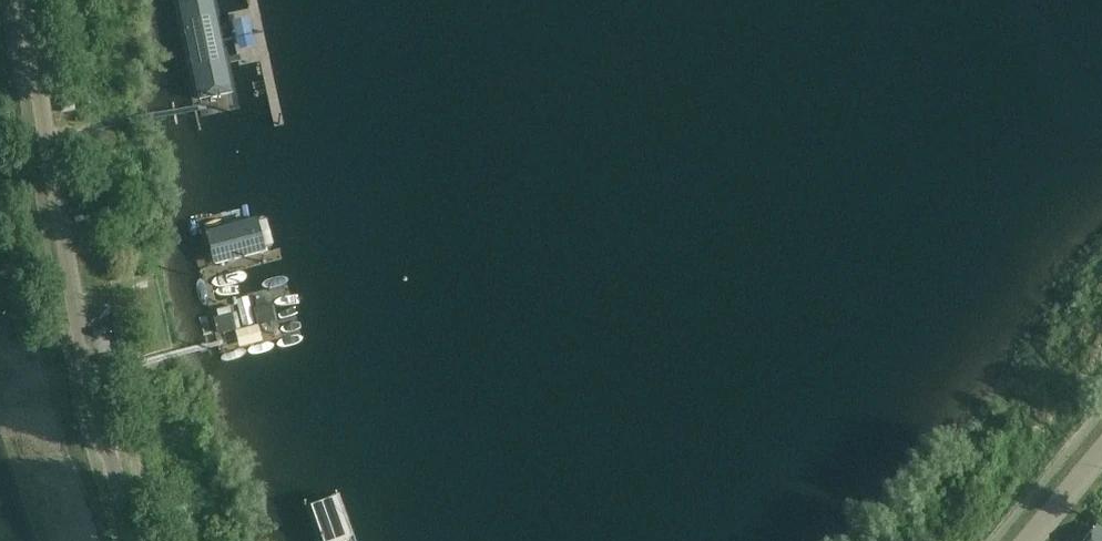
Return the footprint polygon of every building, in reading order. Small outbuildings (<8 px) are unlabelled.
[(186,129),(233,121),(211,0),(163,0),(186,129)] [(266,214),(189,231),(218,365),(296,348),(266,214)] [(281,490),(299,540),(352,540),(329,474),(281,490)] [(1097,529),(1087,540),(1101,540),(1101,532),(1097,529)]
